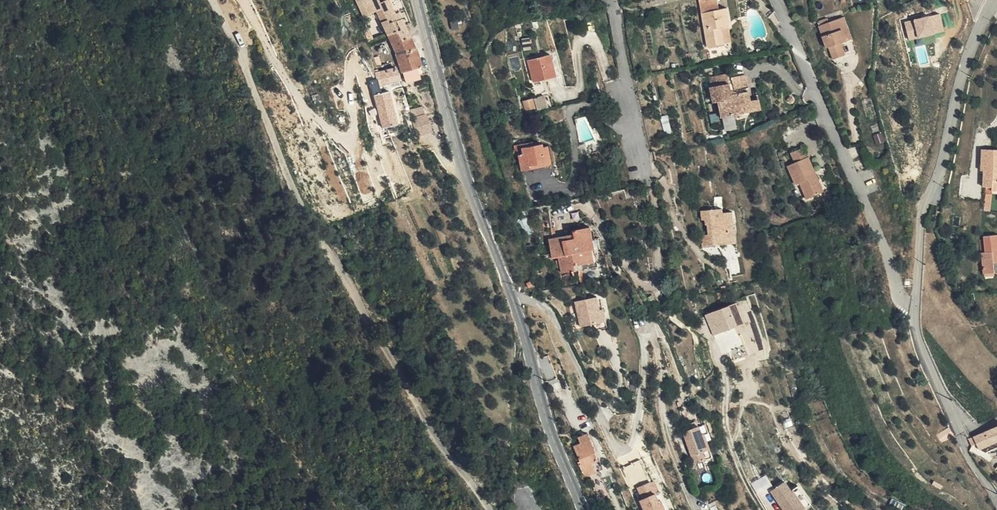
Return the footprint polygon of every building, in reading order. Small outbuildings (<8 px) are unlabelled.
[(383,18),(396,12),(399,11),(397,8),(405,5),(403,0),(360,0),(364,10),(377,5),(383,18)] [(717,10),(716,0),(699,0),(701,13),(717,10)] [(726,8),(717,10),(701,13),(707,47),(719,45),(716,28),(722,27),(728,26),(729,26),(726,8)] [(396,12),(383,18),(393,41),(410,35),(402,14),(400,15),(397,16),(396,12)] [(841,14),(837,16),(842,28),(840,28),(844,39),(851,36),(841,14)] [(842,28),(837,16),(828,20),(826,15),(817,19),(819,23),(816,25),(825,47),(827,46),(832,59),(844,54),(839,42),(844,39),(840,28),(842,28)] [(730,43),(728,26),(722,27),(725,44),(730,43)] [(716,28),(719,45),(725,44),(722,27),(716,28)] [(410,35),(393,41),(398,51),(414,45),(410,35)] [(413,75),(419,73),(419,71),(423,70),(414,45),(398,51),(404,67),(407,77),(413,75)] [(546,50),(525,57),(531,78),(553,71),(546,50)] [(398,69),(397,64),(391,66),(393,72),(386,74),(384,68),(376,71),(380,84),(401,78),(398,69)] [(393,72),(391,66),(384,68),(386,74),(393,72)] [(728,82),(727,78),(726,73),(705,78),(706,87),(728,82)] [(742,74),(727,78),(728,82),(706,87),(710,103),(714,101),(717,118),(756,110),(754,100),(746,101),(744,89),(745,88),(742,74)] [(409,107),(411,114),(422,111),(420,104),(409,107)] [(411,114),(413,124),(427,120),(424,111),(422,112),(422,111),(411,114)] [(427,120),(413,124),(416,132),(429,128),(427,120)] [(542,160),(539,144),(539,141),(529,142),(529,140),(510,143),(512,152),(515,152),(517,168),(526,167),(525,163),(542,160)] [(544,144),(539,144),(542,160),(525,163),(526,167),(547,162),(544,144)] [(799,184),(807,200),(824,193),(816,176),(813,178),(805,160),(808,158),(804,147),(790,154),(794,164),(786,167),(795,186),(799,184)] [(980,149),(979,164),(984,165),(984,172),(981,171),(980,187),(989,187),(988,191),(996,192),(996,150),(980,149)] [(816,176),(808,158),(805,160),(813,178),(816,176)] [(726,221),(733,220),(732,210),(721,211),(721,206),(700,208),(700,217),(706,217),(707,233),(700,233),(700,245),(712,244),(712,237),(729,235),(728,227),(726,227),(726,221)] [(734,243),(733,220),(726,221),(726,227),(728,227),(729,235),(712,237),(712,244),(734,243)] [(572,236),(565,238),(546,241),(550,259),(558,257),(561,274),(594,268),(590,250),(587,251),(585,240),(591,239),(588,226),(571,229),(572,232),(572,236)] [(981,237),(981,240),(982,257),(978,257),(979,276),(989,275),(994,236),(981,237)] [(587,251),(590,250),(593,249),(591,239),(585,240),(587,251)] [(603,326),(600,314),(597,301),(575,307),(582,333),(595,329),(603,326)] [(705,312),(713,334),(745,323),(737,301),(705,312)] [(604,313),(600,314),(603,326),(595,329),(596,336),(609,332),(604,313)] [(980,431),(965,438),(968,446),(973,444),(976,450),(996,439),(996,424),(980,431)] [(949,435),(945,427),(933,433),(938,442),(949,435)] [(699,458),(700,466),(709,464),(703,439),(700,439),(698,432),(683,435),(688,460),(699,458)] [(572,446),(577,457),(578,461),(576,462),(581,476),(591,472),(588,463),(595,460),(592,452),(593,452),(586,433),(577,436),(579,442),(572,446)] [(690,469),(700,466),(699,458),(688,460),(690,469)] [(596,460),(595,460),(588,463),(591,472),(599,469),(596,460)] [(753,482),(757,490),(772,483),(767,474),(753,482)] [(789,488),(783,478),(769,487),(774,494),(784,509),(797,509),(801,507),(789,488)] [(640,500),(652,494),(648,483),(635,488),(640,500)] [(796,484),(789,488),(801,507),(807,503),(796,484)] [(652,494),(640,500),(645,509),(642,509),(662,509),(658,503),(656,504),(652,494)]
